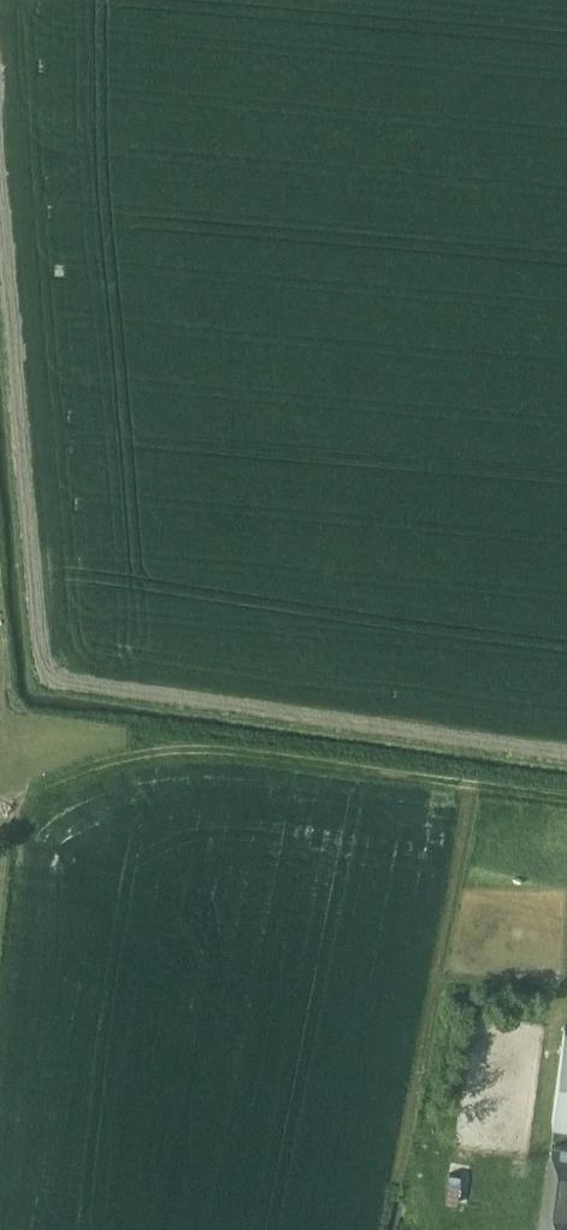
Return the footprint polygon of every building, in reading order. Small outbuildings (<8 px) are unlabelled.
[(566,1024),(554,1120),(566,1121),(566,1024)] [(552,1145),(539,1229),(566,1229),(566,1147),(552,1145)]
